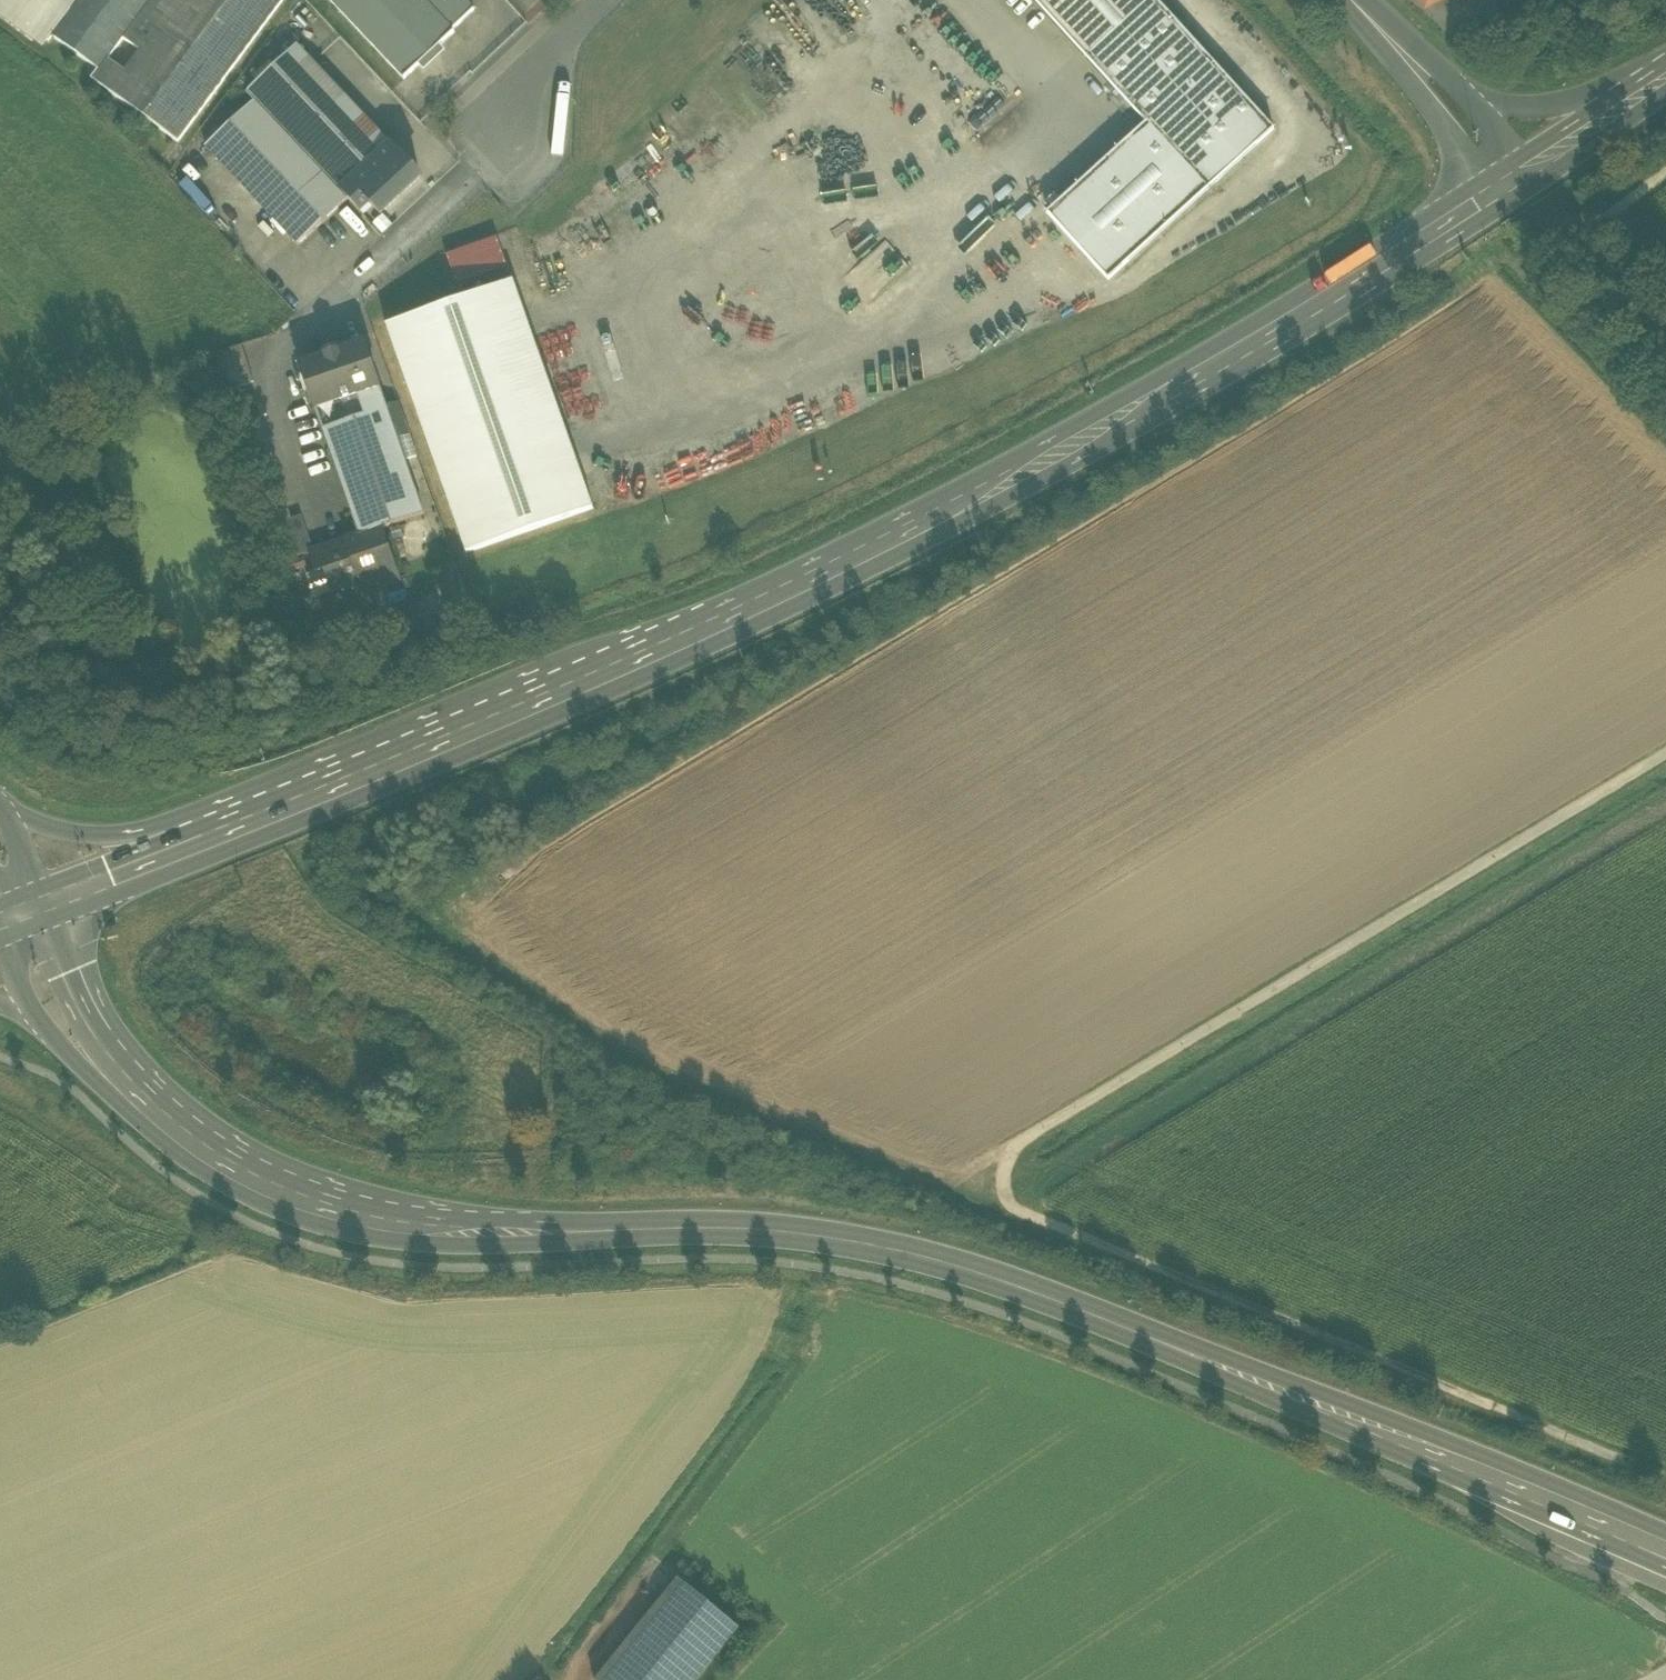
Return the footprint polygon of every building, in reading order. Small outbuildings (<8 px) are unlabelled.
[(52,36),(51,35),(70,10),(59,2),(61,0),(0,0),(0,9),(35,35),(37,32),(49,41),(52,36)] [(98,70),(100,72),(143,14),(153,0),(77,0),(70,10),(51,35),(52,36),(98,70)] [(143,14),(227,76),(284,0),(153,0),(143,14)] [(404,80),(455,33),(453,31),(475,11),(465,0),(329,0),(404,80)] [(1086,58),(1149,0),(1033,0),(1086,58)] [(1156,0),(1149,0),(1086,58),(1146,124),(1047,213),(1108,280),(1274,130),(1156,0)] [(178,143),(227,76),(143,14),(100,72),(98,70),(91,79),(178,143)] [(248,93),(256,102),(340,191),(390,145),(389,143),(388,144),(298,48),(298,47),(297,46),(248,93)] [(349,201),(340,191),(256,102),(206,149),(207,150),(208,150),(298,246),(299,247),(349,201)] [(421,177),(390,145),(340,191),(349,201),(360,212),(369,203),(381,215),(421,177)] [(497,237),(445,255),(456,286),(508,268),(497,237)] [(844,278),(867,302),(908,263),(885,239),(844,278)] [(387,327),(467,554),(593,509),(513,282),(387,327)] [(315,411),(316,410),(379,389),(380,388),(364,345),(300,367),(304,379),(301,385),(305,397),(311,401),(315,411)] [(218,356),(230,392),(255,384),(243,348),(218,356)] [(423,514),(379,389),(316,410),(360,536),(360,537),(381,529),(423,514)] [(302,517),(277,526),(290,562),(311,554),(315,553),(302,517)] [(361,583),(365,594),(399,582),(381,529),(360,537),(360,536),(315,553),(311,554),(318,573),(326,570),(333,592),(361,583)] [(333,592),(326,570),(318,573),(306,577),(314,599),(333,592)] [(739,1628),(678,1579),(597,1679),(697,1679),(739,1628)]
